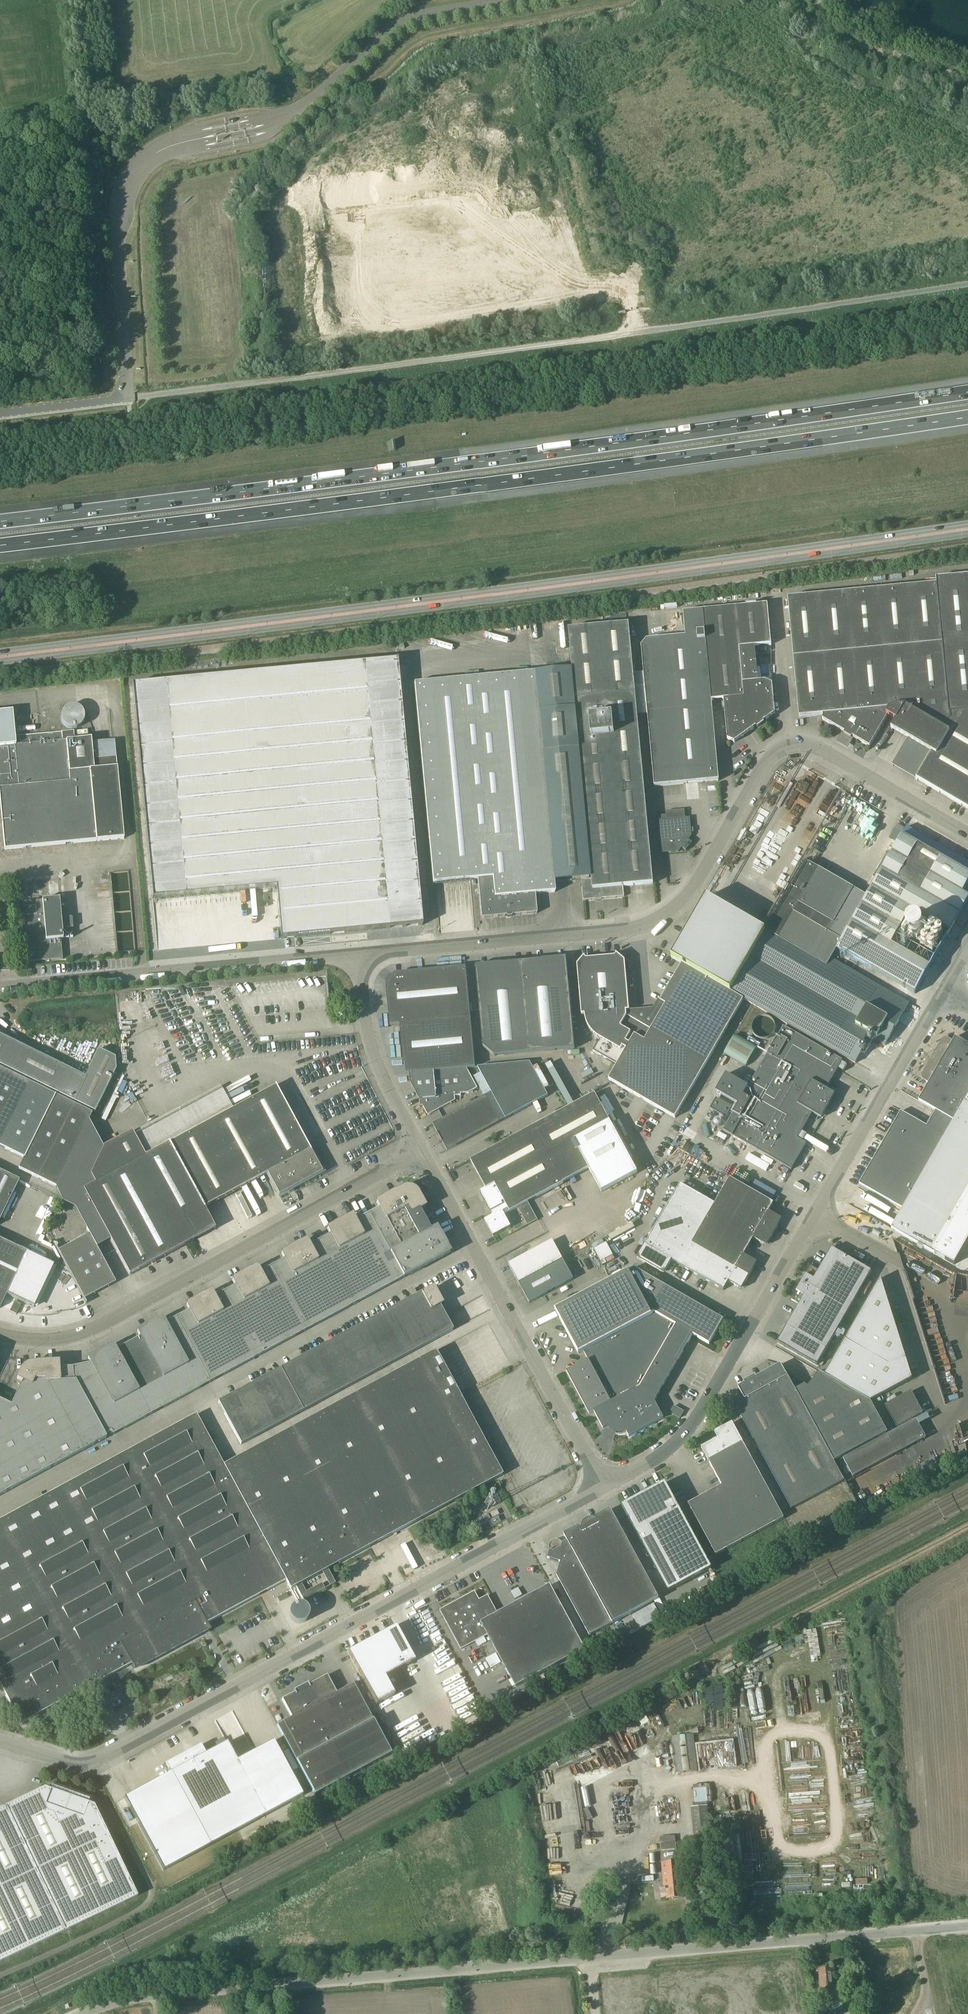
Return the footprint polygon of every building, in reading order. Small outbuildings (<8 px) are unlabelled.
[(799,717),(823,715),(823,717),(822,719),(845,732),(846,730),(853,735),(852,737),(869,747),(887,716),(897,722),(906,707),(920,715),(907,738),(931,752),(916,778),(967,809),(967,575),(936,579),(936,584),(788,598),(799,717)] [(703,610),(711,700),(723,699),(727,739),(734,742),(755,727),(761,729),(764,727),(763,721),(775,713),(772,684),(765,681),(757,681),(754,646),(771,644),(767,604),(703,610)] [(711,700),(703,610),(681,612),(681,617),(683,617),(685,635),(646,639),(641,646),(654,786),(719,780),(711,700)] [(653,883),(628,623),(568,629),(592,879),(581,880),(583,900),(594,899),(597,900),(600,900),(602,898),(624,896),(623,886),(653,883)] [(261,673),(132,685),(152,899),(276,887),(281,938),(286,938),(421,925),(396,661),(261,673)] [(759,662),(758,674),(766,674),(767,662),(759,662)] [(554,892),(533,673),(413,684),(432,884),(477,880),(480,919),(536,914),(534,894),(554,892)] [(666,811),(667,819),(658,820),(661,853),(679,851),(682,848),(686,851),(692,843),(688,840),(692,836),(690,817),(685,818),(684,810),(666,811)] [(837,949),(915,994),(967,901),(967,897),(963,894),(967,884),(967,873),(967,872),(967,862),(907,827),(837,949)] [(745,869),(762,877),(771,860),(777,848),(766,843),(762,852),(755,849),(745,869)] [(793,912),(841,940),(867,896),(853,888),(854,888),(827,873),(818,868),(819,867),(817,866),(817,867),(809,863),(808,863),(807,859),(801,861),(802,865),(801,865),(784,895),(798,903),(793,912)] [(54,895),(54,881),(47,881),(47,876),(29,877),(29,896),(54,895)] [(93,899),(103,898),(102,889),(92,890),(93,899)] [(784,895),(764,930),(778,938),(827,966),(836,949),(841,940),(793,912),(798,903),(784,895)] [(764,930),(706,896),(671,957),(852,1062),(869,1033),(877,1038),(875,1040),(885,1046),(905,1011),(827,966),(778,938),(764,930)] [(107,915),(106,905),(98,906),(98,915),(107,915)] [(585,957),(584,956),(577,965),(581,1015),(584,1015),(585,1017),(585,1019),(585,1020),(586,1022),(587,1024),(587,1025),(588,1027),(589,1029),(591,1031),(593,1033),(594,1034),(596,1036),(597,1037),(600,1039),(593,1051),(617,1065),(608,1079),(675,1118),(743,999),(682,964),(660,1001),(665,1004),(650,1029),(627,1015),(626,1011),(629,1011),(625,961),(616,953),(616,954),(616,955),(615,956),(586,959),(584,957),(585,957)] [(575,1048),(566,958),(476,966),(483,1047),(494,1056),(575,1048)] [(407,1074),(409,1073),(467,1068),(475,1067),(466,967),(396,974),(394,976),(391,974),(386,980),(389,982),(387,985),(390,1025),(400,1024),(401,1033),(398,1033),(399,1041),(402,1040),(404,1064),(406,1064),(407,1074)] [(751,1026),(751,1028),(751,1030),(752,1032),(753,1034),(754,1036),(756,1037),(758,1038),(760,1039),(762,1040),(765,1040),(767,1039),(768,1038),(770,1037),(771,1036),(773,1034),(774,1032),(775,1030),(775,1028),(775,1025),(774,1023),(773,1021),(771,1019),(770,1018),(768,1017),(766,1016),(764,1016),(762,1016),(760,1016),(758,1017),(756,1018),(754,1020),(753,1022),(752,1024),(751,1026)] [(738,1105),(723,1131),(791,1170),(806,1144),(797,1139),(814,1110),(820,1114),(823,1108),(826,1109),(834,1094),(826,1089),(842,1060),(783,1026),(748,1087),(729,1076),(718,1094),(738,1105)] [(95,1112),(116,1069),(115,1058),(98,1049),(85,1077),(0,1035),(0,1065),(95,1112)] [(858,1183),(902,1209),(891,1228),(952,1264),(967,1237),(967,1043),(955,1036),(952,1041),(947,1037),(944,1035),(919,1078),(922,1079),(928,1083),(918,1101),(935,1111),(926,1126),(900,1111),(858,1183)] [(730,1038),(718,1057),(740,1069),(751,1051),(730,1038)] [(491,1092),(485,1095),(433,1124),(447,1150),(500,1122),(548,1096),(530,1062),(478,1067),(491,1092)] [(543,1068),(556,1092),(563,1088),(551,1064),(543,1068)] [(467,1068),(409,1073),(410,1082),(416,1082),(414,1090),(420,1099),(422,1099),(423,1105),(428,1115),(455,1100),(455,1096),(461,1095),(461,1094),(469,1093),(478,1088),(467,1068)] [(24,1158),(19,1169),(55,1187),(92,1114),(0,1069),(0,1146),(24,1158)] [(259,1072),(254,1075),(258,1082),(263,1079),(259,1072)] [(95,1183),(83,1190),(129,1275),(193,1240),(182,1219),(203,1208),(204,1209),(267,1175),(278,1196),(287,1191),(289,1193),(294,1191),(293,1188),(322,1172),(316,1160),(316,1161),(275,1085),(275,1086),(169,1144),(169,1143),(168,1143),(168,1144),(145,1156),(132,1131),(104,1147),(90,1175),(95,1183)] [(548,1155),(610,1122),(595,1094),(471,1161),(486,1189),(481,1191),(491,1211),(492,1211),(495,1216),(492,1218),(491,1217),(485,1220),(493,1236),(511,1226),(504,1214),(510,1212),(518,1208),(527,1225),(537,1220),(527,1203),(563,1183),(548,1155)] [(732,1107),(715,1097),(709,1108),(726,1118),(732,1107)] [(690,1120),(685,1126),(694,1132),(698,1126),(690,1120)] [(548,1155),(563,1183),(588,1170),(601,1192),(626,1179),(637,1173),(625,1151),(610,1122),(548,1155)] [(92,1123),(85,1136),(89,1138),(96,1125),(92,1123)] [(691,1144),(694,1138),(679,1130),(676,1136),(691,1144)] [(19,1181),(0,1171),(0,1219),(19,1181)] [(705,1221),(748,1246),(753,1238),(764,1244),(768,1243),(780,1221),(779,1217),(769,1211),(773,1203),(730,1178),(715,1204),(705,1221)] [(715,1204),(680,1184),(645,1245),(637,1258),(662,1272),(665,1271),(672,1260),(680,1265),(692,1243),(705,1221),(715,1204)] [(106,1438),(105,1435),(111,1432),(112,1435),(449,1253),(446,1246),(440,1235),(436,1228),(431,1231),(419,1210),(425,1207),(418,1194),(417,1193),(416,1192),(415,1191),(414,1190),(413,1189),(412,1189),(411,1188),(410,1188),(408,1188),(406,1188),(405,1188),(404,1188),(403,1188),(401,1189),(394,1193),(383,1199),(376,1203),(379,1208),(355,1221),(352,1216),(345,1219),(334,1225),(327,1229),(330,1235),(309,1246),(306,1241),(299,1244),(288,1250),(281,1254),(284,1259),(260,1272),(257,1267),(250,1271),(239,1276),(239,1277),(232,1281),(235,1286),(214,1297),(211,1292),(204,1296),(204,1295),(193,1301),(193,1302),(186,1305),(189,1311),(165,1324),(162,1318),(155,1322),(144,1328),(137,1332),(140,1337),(115,1350),(113,1345),(106,1349),(106,1348),(94,1354),(95,1355),(88,1359),(91,1364),(73,1367),(59,1368),(58,1362),(31,1364),(30,1364),(28,1365),(27,1365),(26,1366),(24,1367),(23,1368),(22,1369),(21,1370),(20,1372),(17,1379),(22,1381),(11,1406),(0,1401),(0,1495),(106,1438)] [(744,1255),(748,1246),(705,1221),(692,1243),(749,1276),(755,1265),(754,1261),(744,1255)] [(58,1251),(56,1247),(55,1247),(86,1304),(86,1303),(84,1299),(115,1283),(89,1234),(58,1251)] [(6,1294),(33,1307),(53,1265),(26,1253),(0,1240),(0,1306),(6,1294)] [(519,1283),(563,1260),(552,1240),(508,1264),(519,1283)] [(743,1287),(749,1276),(692,1243),(680,1265),(723,1290),(728,1282),(739,1288),(743,1287)] [(799,1304),(786,1327),(777,1343),(817,1365),(871,1271),(831,1248),(819,1270),(811,1266),(791,1300),(799,1304)] [(563,1260),(519,1283),(529,1303),(573,1279),(563,1260)] [(724,1319),(634,1267),(555,1310),(578,1354),(584,1351),(588,1360),(566,1371),(589,1414),(594,1412),(603,1429),(610,1425),(616,1433),(619,1434),(623,1433),(627,1432),(629,1436),(663,1418),(654,1401),(693,1335),(709,1344),(724,1319)] [(795,1390),(834,1461),(887,1432),(871,1402),(912,1379),(881,1278),(825,1375),(819,1372),(814,1380),(795,1390)] [(74,1297),(70,1286),(58,1290),(62,1301),(74,1297)] [(241,1445),(452,1330),(440,1307),(443,1305),(433,1286),(218,1402),(241,1445)] [(14,1301),(9,1311),(16,1314),(21,1304),(14,1301)] [(21,1724),(131,1664),(133,1668),(209,1627),(207,1623),(285,1581),(290,1590),(502,1475),(435,1351),(223,1465),(196,1414),(0,1520),(0,1685),(21,1724)] [(834,1461),(795,1390),(787,1375),(785,1376),(780,1367),(740,1389),(745,1398),(734,1403),(791,1509),(844,1480),(834,1461)] [(923,1413),(911,1391),(885,1405),(896,1427),(923,1413)] [(915,1419),(843,1459),(853,1477),(926,1438),(915,1419)] [(708,1461),(722,1486),(688,1504),(716,1555),(784,1518),(743,1442),(732,1423),(715,1432),(718,1438),(701,1447),(708,1461)] [(928,1462),(915,1468),(920,1479),(933,1473),(928,1462)] [(665,1482),(621,1506),(643,1546),(652,1541),(677,1588),(712,1569),(665,1482)] [(500,1501),(495,1493),(490,1495),(495,1504),(500,1501)] [(550,1550),(547,1558),(561,1562),(557,1575),(590,1636),(659,1598),(611,1509),(564,1534),(567,1541),(563,1543),(561,1541),(558,1540),(558,1542),(555,1542),(553,1543),(552,1545),(549,1545),(549,1548),(550,1550)] [(496,1510),(490,1513),(492,1518),(499,1514),(496,1510)] [(491,1527),(500,1522),(497,1517),(490,1520),(487,1515),(476,1521),(479,1526),(488,1521),(491,1527)] [(475,1591),(440,1610),(461,1649),(488,1635),(516,1687),(585,1649),(550,1585),(498,1613),(488,1595),(479,1600),(475,1591)] [(290,1608),(289,1610),(288,1613),(289,1616),(290,1618),(292,1621),(293,1622),(295,1623),(299,1624),(302,1623),(305,1621),(306,1619),(307,1617),(308,1615),(308,1613),(308,1610),(307,1608),(305,1606),(302,1605),(300,1604),(298,1604),(296,1604),(294,1604),(292,1606),(290,1608)] [(395,1626),(347,1652),(376,1705),(394,1695),(385,1677),(415,1661),(395,1626)] [(281,1699),(291,1717),(276,1725),(314,1795),(391,1754),(353,1684),(336,1693),(326,1675),(281,1699)] [(693,1734),(677,1735),(672,1736),(676,1773),(697,1771),(693,1734)] [(170,1773),(124,1798),(163,1871),(302,1795),(273,1741),(237,1761),(227,1743),(205,1754),(200,1745),(165,1764),(170,1773)] [(606,1769),(607,1773),(626,1769),(624,1763),(618,1764),(616,1759),(606,1761),(608,1768),(606,1769)] [(570,1779),(580,1776),(576,1764),(566,1767),(570,1779)] [(0,1809),(0,1962),(137,1896),(94,1805),(88,1803),(89,1799),(52,1786),(50,1789),(45,1787),(0,1809)] [(704,1802),(703,1788),(689,1789),(690,1803),(704,1802)] [(709,1805),(691,1807),(692,1818),(694,1818),(696,1840),(713,1838),(709,1805)] [(444,1821),(435,1825),(440,1839),(450,1835),(444,1821)] [(418,1856),(413,1859),(416,1866),(422,1862),(418,1856)] [(684,1884),(681,1860),(661,1862),(664,1886),(666,1886),(667,1899),(669,1898),(669,1900),(675,1899),(675,1898),(683,1897),(682,1884),(684,1884)] [(430,1901),(419,1903),(421,1910),(431,1909),(430,1901)] [(445,1904),(445,1917),(454,1917),(454,1904),(445,1904)] [(821,1968),(822,1976),(820,1976),(821,1991),(834,1990),(833,1976),(835,1976),(834,1968),(832,1968),(832,1967),(821,1968)] [(823,2002),(824,2013),(825,2013),(860,2013),(859,1999),(823,2002)]
